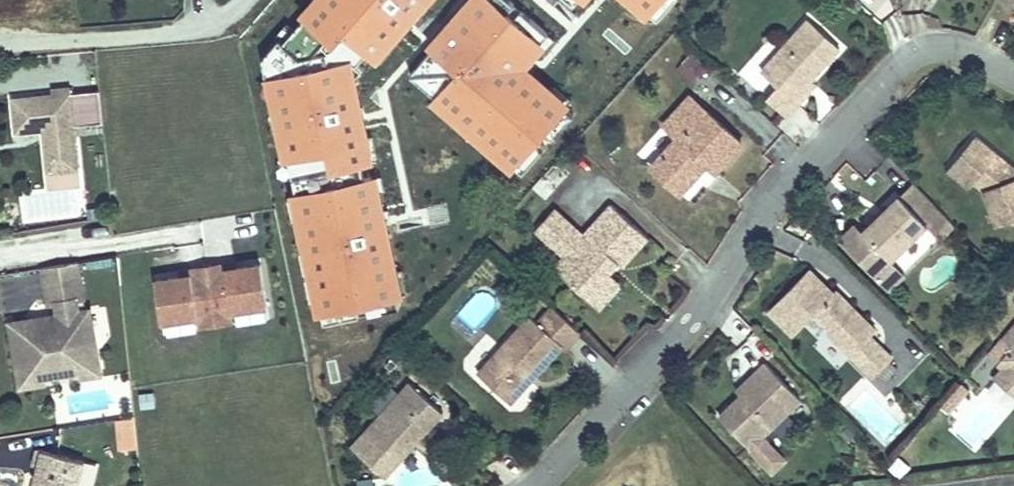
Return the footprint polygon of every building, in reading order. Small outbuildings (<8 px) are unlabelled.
[(323,308),(411,290),(362,56),(417,0),(306,0),(269,43),(323,308)] [(528,0),(469,0),(412,63),(527,160),(577,102),(526,56),(555,23),(528,0)] [(816,16),(767,73),(781,85),(781,88),(772,99),(791,116),(802,104),(798,101),(816,79),(848,43),(816,16)] [(674,71),(695,86),(712,64),(691,49),(674,71)] [(798,101),(802,104),(805,107),(823,87),(816,79),(798,101)] [(13,98),(17,131),(44,128),(50,128),(52,139),(46,140),(49,171),(78,168),(70,87),(52,89),(53,94),(13,98)] [(684,140),(658,169),(686,195),(712,166),(721,174),(744,148),(692,103),(670,128),(684,140)] [(966,159),(986,176),(980,183),(991,192),(1003,227),(1013,223),(1013,166),(983,139),(966,159)] [(966,159),(955,171),(975,189),(980,183),(986,176),(966,159)] [(919,185),(870,231),(897,259),(929,227),(943,241),(958,227),(919,185)] [(616,207),(588,238),(559,212),(540,232),(570,259),(578,265),(567,278),(590,298),(601,298),(612,285),(611,273),(604,265),(612,255),(620,262),(627,268),(652,239),(616,207)] [(612,255),(604,265),(611,273),(620,262),(612,255)] [(570,259),(559,271),(567,278),(578,265),(570,259)] [(79,265),(43,271),(50,307),(57,306),(59,317),(54,318),(54,321),(43,331),(30,322),(11,325),(21,390),(41,386),(52,371),(60,377),(73,360),(81,367),(96,348),(86,341),(94,330),(91,312),(80,314),(78,303),(85,301),(79,265)] [(167,324),(202,318),(204,328),(239,322),(238,312),(273,307),(266,266),(230,272),(229,266),(196,272),(196,277),(160,283),(167,324)] [(856,309),(814,268),(773,310),(799,337),(821,315),(836,330),(833,334),(880,379),(899,360),(877,340),(881,334),(863,316),(860,320),(852,313),(856,309)] [(601,298),(590,298),(604,311),(624,289),(620,281),(611,273),(612,285),(601,298)] [(485,379),(516,407),(567,350),(581,334),(560,315),(548,329),(544,329),(537,323),(485,379)] [(54,318),(30,322),(43,331),(54,321),(54,318)] [(571,354),(586,339),(581,334),(567,350),(571,354)] [(52,371),(41,386),(100,377),(96,348),(81,367),(73,360),(60,377),(52,371)] [(805,402),(770,366),(758,378),(762,382),(745,398),(723,419),(754,450),(805,402)] [(1005,377),(1013,385),(1013,367),(1005,377)] [(758,378),(739,395),(745,398),(762,382),(758,378)] [(1013,408),(1013,398),(996,381),(950,428),(973,450),(1013,408)] [(416,387),(358,451),(389,480),(449,417),(416,387)] [(44,449),(40,465),(45,467),(41,484),(46,485),(85,485),(91,461),(44,449)]
